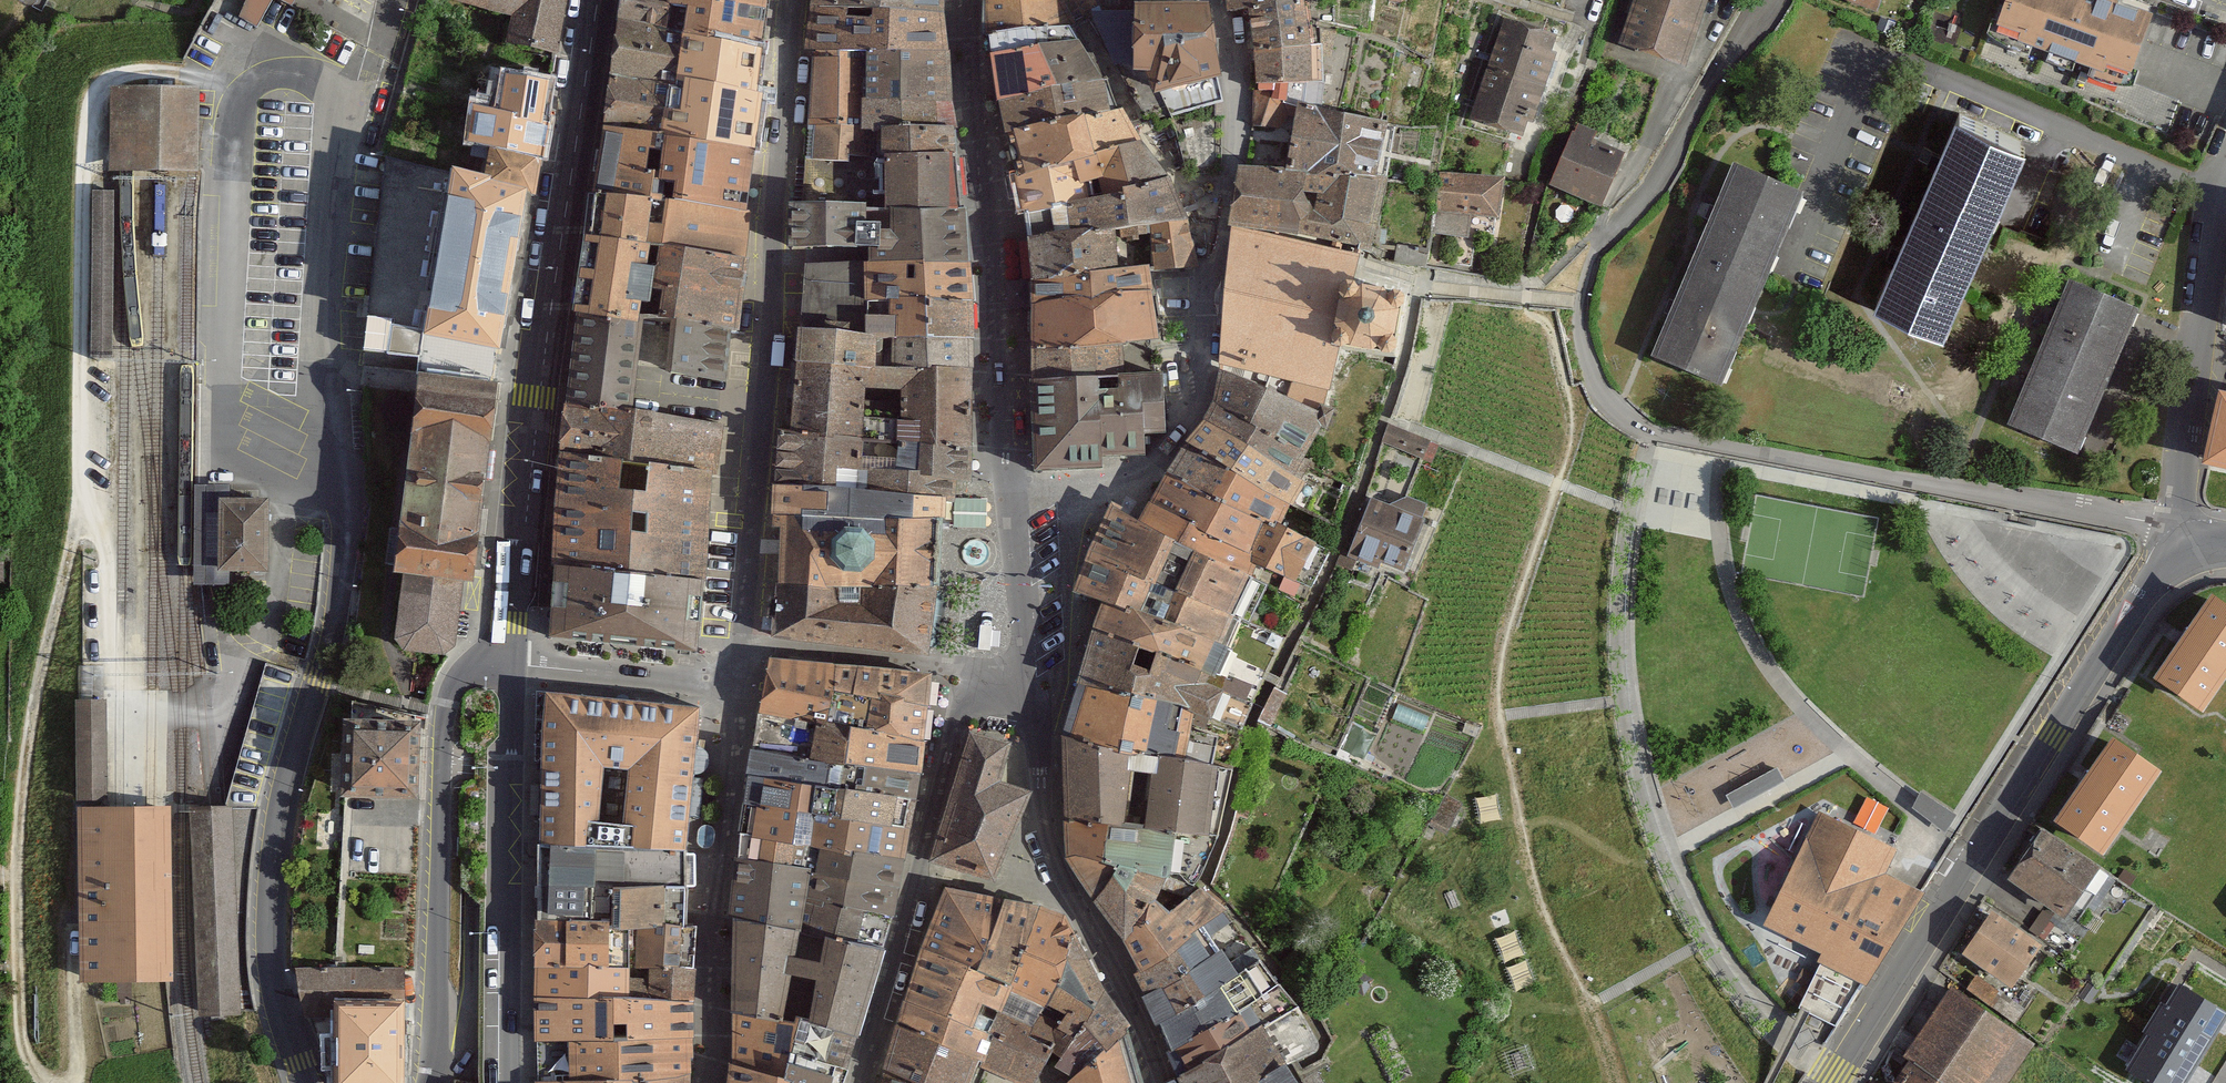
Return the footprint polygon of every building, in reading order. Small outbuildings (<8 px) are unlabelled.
[(238,13),(255,23),(267,0),(245,0),(238,13)] [(450,1),(513,14),(507,44),(552,53),(564,0),(450,0),(450,1)] [(620,18),(677,26),(680,0),(623,0),(620,18)] [(677,26),(685,27),(762,37),(766,0),(680,0),(677,26)] [(871,9),(871,0),(813,0),(812,6),(866,8),(871,9)] [(946,11),(945,0),(871,0),(871,9),(946,11)] [(1026,29),(1019,0),(985,0),(984,32),(1026,29)] [(1026,29),(1077,26),(1076,24),(1069,15),(1058,0),(1019,0),(1026,29)] [(1074,2),(1079,10),(1086,20),(1101,13),(1094,0),(1079,0),(1074,2)] [(1291,0),(1231,0),(1232,10),(1247,8),(1291,0)] [(1308,47),(1301,0),(1291,0),(1247,8),(1256,50),(1308,47)] [(1620,47),(1683,68),(1706,0),(1635,0),(1620,47)] [(1876,12),(1881,0),(1844,0),(1876,12)] [(2150,18),(2101,0),(2007,0),(1998,25),(2129,74),(2150,18)] [(814,48),(867,54),(866,8),(812,6),(806,47),(814,48)] [(1172,119),(1170,116),(1217,101),(1203,6),(1135,6),(1134,13),(1101,13),(1086,20),(1114,64),(1147,114),(1155,114),(1159,123),(1172,119)] [(867,54),(947,51),(946,11),(871,9),(866,8),(867,54)] [(1080,22),(1086,20),(1079,10),(1074,12),(1069,15),(1076,24),(1080,22)] [(685,27),(677,26),(620,18),(611,74),(679,82),(685,27)] [(1555,39),(1503,22),(1486,72),(1543,90),(1554,57),(1549,55),(1555,39)] [(1026,29),(1035,51),(1050,94),(1105,79),(1077,26),(1026,29)] [(762,37),(685,27),(679,82),(673,131),(754,141),(757,106),(751,105),(762,37)] [(985,54),(991,61),(998,102),(1050,94),(1035,51),(1026,29),(984,32),(985,54)] [(1322,47),(1308,47),(1256,50),(1259,100),(1286,104),(1294,105),(1323,108),(1322,47)] [(867,54),(814,48),(809,124),(865,126),(866,97),(867,54)] [(867,54),(866,97),(954,99),(947,51),(867,54)] [(1543,90),(1486,72),(1471,119),(1523,136),(1528,120),(1533,121),(1543,90)] [(679,82),(611,74),(605,124),(652,130),(673,131),(679,82)] [(541,122),(548,82),(506,75),(499,115),(541,122)] [(1105,79),(1050,94),(1060,125),(1119,107),(1105,79)] [(192,89),(110,89),(110,171),(126,171),(190,171),(192,89)] [(1060,125),(1050,94),(998,102),(1007,136),(1060,125)] [(882,126),(956,126),(954,99),(866,97),(865,126),(882,126)] [(1258,128),(1279,129),(1286,104),(1259,100),(1258,128)] [(1289,170),(1377,178),(1386,119),(1323,108),(1294,105),(1289,170)] [(1060,125),(1078,163),(1140,141),(1119,107),(1060,125)] [(547,123),(541,122),(499,115),(473,111),(468,144),(491,148),(541,156),(547,123)] [(2022,139),(1955,111),(1876,302),(1942,329),(2022,139)] [(1186,172),(1217,169),(1220,121),(1177,135),(1186,172)] [(652,130),(605,124),(597,193),(669,201),(672,172),(648,170),(652,130)] [(809,124),(806,156),(884,157),(882,126),(865,126),(809,124)] [(1017,174),(1078,163),(1060,125),(1007,136),(1017,174)] [(884,157),(957,157),(956,126),(882,126),(884,157)] [(1592,134),(1576,126),(1550,184),(1600,206),(1623,156),(1589,141),(1592,134)] [(672,172),(669,201),(744,213),(754,141),(673,131),(652,130),(648,170),(672,172)] [(1078,163),(1090,199),(1167,180),(1140,141),(1078,163)] [(535,191),(541,156),(491,148),(486,183),(525,189),(535,191)] [(806,156),(805,209),(865,212),(891,212),(884,157),(806,156)] [(891,212),(960,210),(957,157),(884,157),(891,212)] [(450,174),(388,160),(365,350),(422,356),(424,341),(450,174)] [(1024,210),(1090,199),(1078,163),(1017,174),(1024,210)] [(1799,193),(1732,165),(1652,356),(1720,384),(1799,193)] [(1385,180),(1377,178),(1289,170),(1249,166),(1236,222),(1369,250),(1385,180)] [(486,183),(450,174),(424,341),(496,350),(525,189),(486,183)] [(1469,216),(1500,218),(1502,178),(1439,174),(1435,234),(1467,236),(1469,216)] [(1167,180),(1090,199),(1102,230),(1115,229),(1119,229),(1122,238),(1150,236),(1188,229),(1167,180)] [(113,191),(92,191),(92,358),(113,358),(113,191)] [(669,201),(597,193),(589,237),(664,246),(669,201)] [(1102,230),(1090,199),(1024,210),(1028,239),(1102,230)] [(669,201),(664,246),(744,256),(749,213),(744,213),(669,201)] [(794,209),(792,248),(870,248),(881,247),(880,232),(880,226),(865,225),(865,212),(805,209),(794,209)] [(870,255),(870,261),(970,262),(969,254),(966,210),(960,210),(891,212),(892,232),(880,232),(881,247),(870,248),(870,255)] [(1116,270),(1115,229),(1102,230),(1028,239),(1033,280),(1116,270)] [(1188,229),(1150,236),(1156,269),(1195,264),(1188,229)] [(664,246),(589,237),(580,311),(654,320),(664,246)] [(1233,244),(1220,365),(1332,389),(1338,347),(1393,356),(1405,297),(1354,288),(1361,257),(1272,240),(1270,249),(1233,244)] [(744,256),(664,246),(654,320),(673,322),(731,328),(740,330),(744,256)] [(1427,249),(1396,246),(1395,263),(1426,266),(1427,249)] [(864,299),(864,261),(805,263),(803,329),(866,333),(864,299)] [(864,299),(973,299),(970,262),(870,261),(864,261),(864,299)] [(1116,270),(1033,280),(1032,302),(1150,292),(1147,268),(1116,270)] [(2074,454),(2136,307),(2070,279),(2007,425),(2074,454)] [(1150,292),(1032,302),(1032,385),(1121,377),(1120,344),(1156,339),(1150,292)] [(973,299),(864,299),(866,333),(876,334),(973,335),(973,299)] [(654,320),(580,311),(568,405),(629,412),(635,366),(667,367),(673,322),(654,320)] [(731,328),(673,322),(667,367),(667,373),(724,380),(731,328)] [(803,329),(800,361),(864,366),(876,366),(876,334),(866,333),(803,329)] [(973,335),(876,334),(876,366),(906,367),(973,369),(973,335)] [(496,350),(424,341),(422,356),(419,383),(418,392),(493,402),(494,393),(501,351),(496,350)] [(862,414),(864,366),(800,361),(791,434),(861,437),(862,414)] [(973,369),(906,367),(903,415),(902,439),(972,442),(973,369)] [(1326,430),(1333,411),(1322,406),(1319,413),(1218,373),(1213,397),(1204,419),(1292,478),(1318,426),(1326,430)] [(1121,377),(1032,385),(1035,469),(1102,467),(1102,455),(1145,453),(1145,432),(1165,432),(1164,376),(1121,377)] [(493,402),(418,392),(394,572),(403,573),(395,638),(406,648),(443,652),(454,645),(470,579),(493,402)] [(2220,394),(2205,462),(2225,466),(2225,395),(2220,394)] [(724,425),(629,412),(568,405),(561,455),(711,473),(719,474),(724,425)] [(862,414),(861,437),(902,439),(903,415),(862,414)] [(1295,501),(1303,485),(1292,478),(1204,419),(1190,444),(1295,501)] [(1430,441),(1389,424),(1381,442),(1423,459),(1430,441)] [(859,494),(861,437),(791,434),(782,433),(777,488),(859,494)] [(859,494),(945,501),(956,501),(957,482),(974,482),(972,442),(902,439),(861,437),(859,494)] [(1280,525),(1295,501),(1190,444),(1170,472),(1280,525)] [(711,473),(561,455),(554,585),(697,597),(706,597),(711,473)] [(1149,505),(1257,562),(1310,587),(1326,552),(1280,525),(1170,472),(1149,505)] [(218,497),(229,497),(229,485),(196,485),(196,585),(211,585),(228,585),(228,569),(218,569),(218,497)] [(773,525),(780,525),(858,529),(859,494),(777,488),(773,525)] [(945,501),(859,494),(858,529),(941,533),(945,501)] [(1407,495),(1401,511),(1371,498),(1349,552),(1344,550),(1338,563),(1372,577),(1380,560),(1403,570),(1424,520),(1418,518),(1425,502),(1407,495)] [(229,497),(218,497),(218,569),(228,569),(267,569),(268,533),(268,497),(229,497)] [(1075,591),(1103,601),(1223,645),(1237,615),(1250,622),(1268,585),(1249,575),(1139,521),(1111,505),(1090,549),(1075,591)] [(1257,562),(1149,505),(1139,521),(1249,575),(1257,562)] [(780,525),(777,577),(847,582),(935,589),(941,533),(858,529),(780,525)] [(842,642),(847,582),(777,577),(772,634),(842,642)] [(935,589),(847,582),(842,642),(929,649),(935,589)] [(697,597),(554,585),(550,628),(550,637),(696,650),(697,597)] [(2211,596),(2155,678),(2202,711),(2225,675),(2225,607),(2211,596)] [(1228,646),(1223,645),(1103,601),(1092,628),(1209,673),(1214,675),(1228,646)] [(1092,628),(1078,681),(1193,718),(1203,723),(1209,713),(1240,726),(1252,704),(1206,683),(1209,673),(1092,628)] [(828,721),(835,669),(817,667),(769,663),(761,711),(828,721)] [(845,763),(851,727),(922,741),(930,678),(835,669),(828,721),(761,711),(753,750),(828,761),(845,763)] [(1078,681),(1062,733),(1209,772),(1214,737),(1188,736),(1193,718),(1078,681)] [(1285,693),(1274,688),(1259,719),(1270,724),(1285,693)] [(546,696),(540,843),(634,846),(684,849),(698,708),(546,696)] [(76,700),(76,797),(106,797),(106,700),(76,700)] [(418,721),(343,719),(342,795),(417,796),(418,721)] [(851,727),(845,763),(918,773),(922,741),(851,727)] [(1027,794),(998,783),(1008,742),(969,732),(934,861),(994,876),(1027,794)] [(1118,867),(1192,884),(1216,835),(1229,777),(1209,772),(1062,733),(1064,817),(1075,857),(1092,898),(1118,867)] [(2104,853),(2159,771),(2112,739),(2056,821),(2104,853)] [(826,786),(828,761),(753,750),(749,776),(826,786)] [(826,786),(845,789),(914,798),(918,773),(845,763),(828,761),(826,786)] [(841,818),(845,789),(826,786),(749,776),(741,835),(810,846),(815,815),(841,818)] [(841,818),(908,828),(914,798),(845,789),(841,818)] [(78,807),(79,980),(170,979),(169,806),(150,806),(120,806),(105,806),(78,807)] [(211,808),(192,809),(200,1015),(240,1013),(231,807),(225,807),(211,808)] [(1895,850),(1819,812),(1765,923),(1828,953),(1799,1007),(1836,1024),(1919,892),(1883,873),(1895,850)] [(841,818),(815,815),(810,846),(819,847),(904,859),(908,828),(841,818)] [(2065,917),(2099,868),(2043,829),(2009,878),(2065,917)] [(741,835),(738,861),(810,873),(815,874),(819,847),(810,846),(741,835)] [(537,921),(633,921),(634,884),(634,846),(540,843),(537,921)] [(634,884),(682,884),(684,849),(634,846),(634,884)] [(815,874),(898,888),(904,859),(819,847),(815,874)] [(736,886),(806,900),(810,873),(738,861),(736,886)] [(1203,890),(1192,884),(1118,867),(1092,898),(1121,933),(1203,890)] [(806,900),(891,917),(898,888),(815,874),(810,873),(806,900)] [(633,921),(682,924),(682,884),(634,884),(633,921)] [(806,900),(736,886),(735,916),(802,931),(806,900)] [(1038,908),(946,888),(922,949),(1011,986),(1038,908)] [(1121,933),(1138,962),(1197,926),(1221,910),(1203,890),(1121,933)] [(806,900),(802,931),(883,948),(891,917),(806,900)] [(1038,908),(1011,986),(991,1034),(981,1061),(1031,1082),(1035,1082),(1052,1050),(1029,1037),(1062,977),(1072,928),(1066,917),(1060,912),(1038,908)] [(2040,944),(1992,911),(1963,952),(2012,985),(2040,944)] [(733,1014),(856,1038),(883,948),(802,931),(735,916),(733,1014)] [(537,921),(536,967),(628,966),(633,921),(537,921)] [(649,966),(694,967),(694,924),(682,924),(633,921),(628,966),(649,966)] [(1216,953),(1197,926),(1138,962),(1150,993),(1216,953)] [(1104,990),(1072,928),(1062,977),(1029,1037),(1052,1050),(1063,1055),(1104,990)] [(991,1034),(1011,986),(922,949),(905,1000),(991,1034)] [(1222,950),(1216,953),(1150,993),(1159,1023),(1239,974),(1222,950)] [(1172,1051),(1279,985),(1259,961),(1239,974),(1159,1023),(1172,1051)] [(536,1000),(628,999),(628,977),(628,966),(536,967),(536,1000)] [(628,977),(628,999),(694,999),(694,967),(649,966),(650,978),(628,977)] [(298,969),(306,1014),(334,1014),(334,1082),(402,1082),(402,969),(298,969)] [(2126,1069),(2150,1082),(2182,1082),(2225,1010),(2180,982),(2166,1004),(2161,1001),(2142,1032),(2147,1035),(2126,1069)] [(1295,1007),(1279,985),(1172,1051),(1180,1074),(1295,1007)] [(1908,1059),(1945,1082),(2005,1082),(2034,1041),(1951,986),(1904,1056),(1908,1059)] [(1104,990),(1063,1055),(1056,1068),(1072,1078),(1123,1035),(1104,990)] [(569,1041),(629,1039),(628,999),(536,1000),(537,1041),(569,1041)] [(628,999),(629,1039),(690,1038),(694,999),(628,999)] [(981,1061),(991,1034),(905,1000),(897,1028),(981,1061)] [(1184,1082),(1256,1082),(1287,1063),(1316,1043),(1295,1007),(1180,1074),(1184,1082)] [(792,1054),(846,1069),(856,1038),(733,1014),(731,1063),(785,1080),(792,1054)] [(981,1061),(897,1028),(886,1072),(916,1082),(972,1082),(981,1061)] [(1123,1035),(1072,1078),(1065,1082),(1139,1082),(1123,1035)] [(569,1041),(569,1081),(690,1075),(690,1038),(629,1039),(569,1041)] [(792,1054),(785,1080),(795,1082),(841,1082),(846,1069),(792,1054)] [(1892,1082),(1945,1082),(1908,1059),(1892,1082)] [(785,1080),(731,1063),(729,1082),(795,1082),(785,1080)] [(1256,1082),(1295,1082),(1287,1063),(1256,1082)] [(886,1072),(884,1082),(916,1082),(886,1072)] [(538,1082),(689,1082),(690,1075),(569,1081),(538,1081),(538,1082)]
